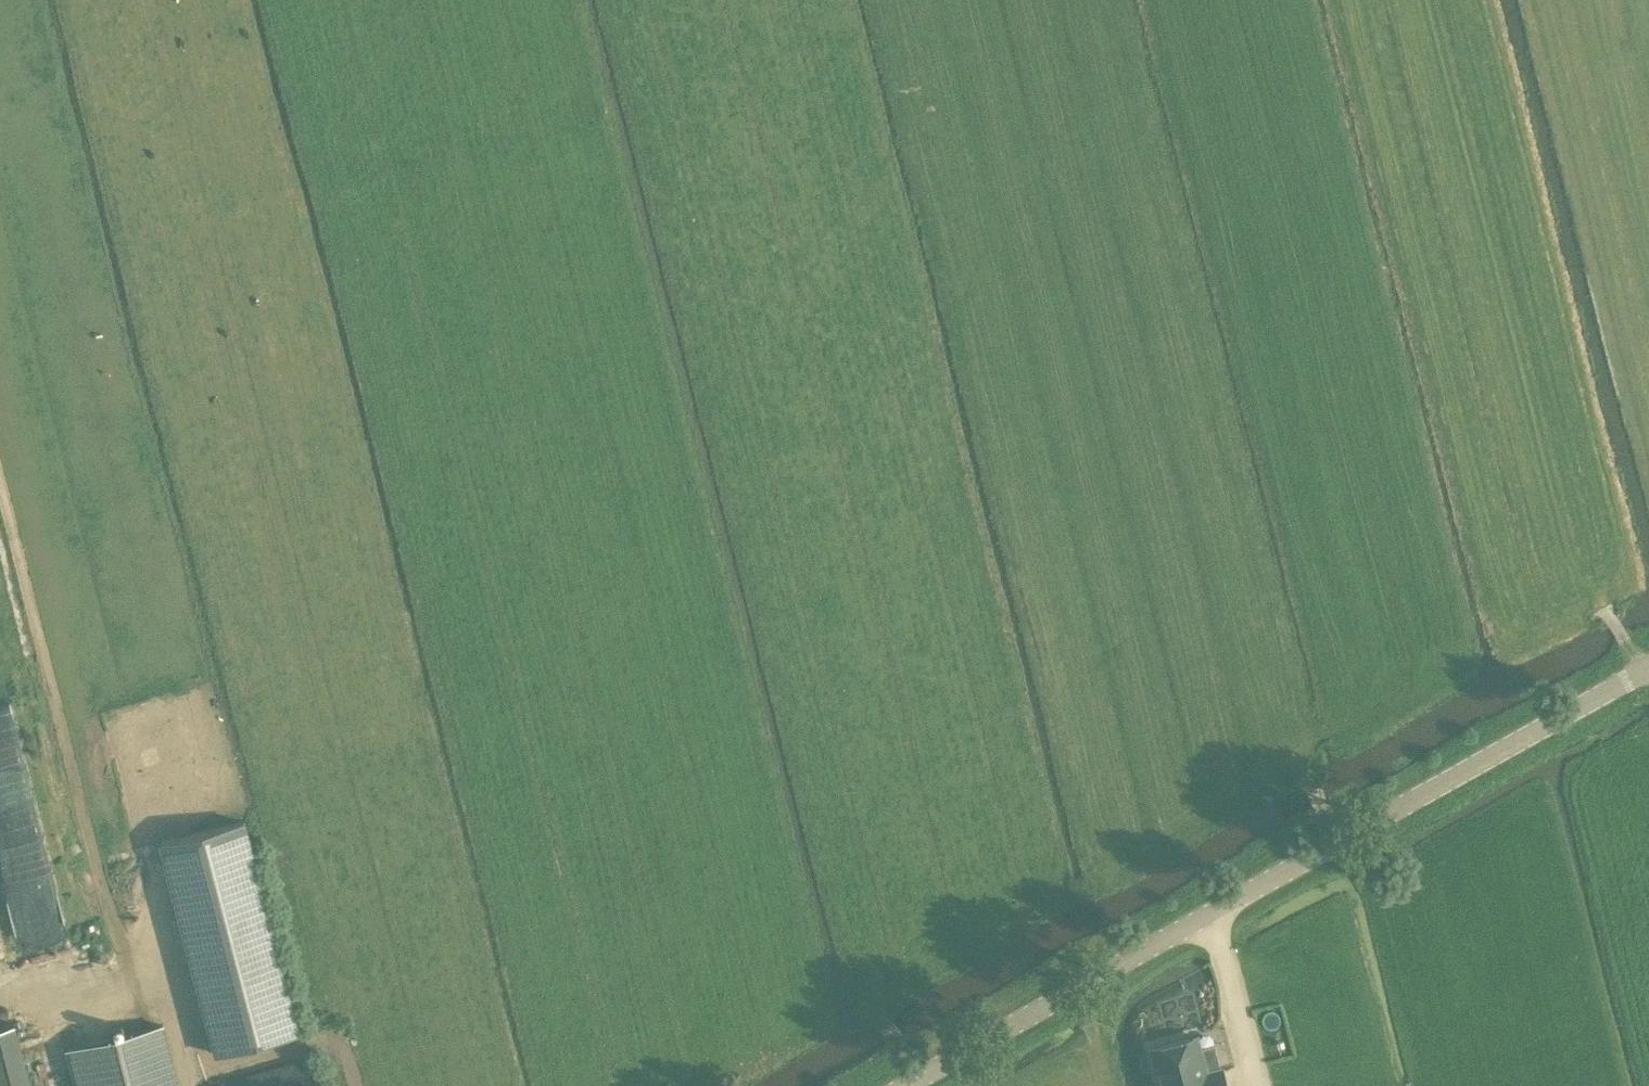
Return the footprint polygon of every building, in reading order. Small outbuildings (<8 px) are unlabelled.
[(221,827),(160,842),(175,900),(215,1053),(298,1032),(259,879),(244,821),(221,827)] [(163,1026),(67,1050),(76,1085),(178,1085),(163,1026)] [(1161,1085),(1226,1085),(1221,1067),(1207,1071),(1197,1035),(1151,1048),(1161,1085)]
